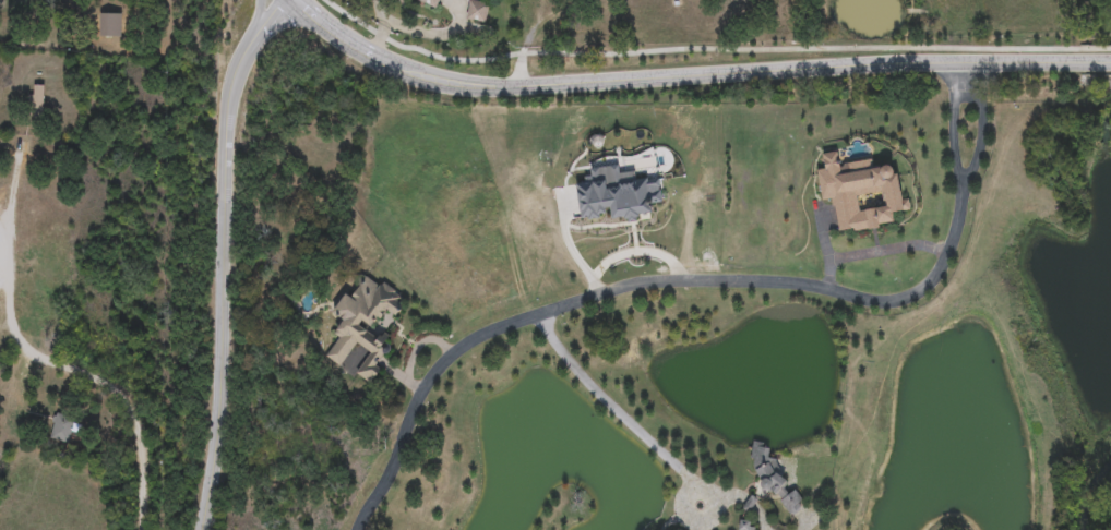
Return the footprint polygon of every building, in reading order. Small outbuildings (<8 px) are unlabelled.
[(437,9),(416,0),(440,0),(437,9)] [(490,5),(485,23),(466,17),(471,0),(490,5)] [(100,36),(100,14),(121,14),(121,36),(100,36)] [(44,86),(44,115),(31,115),(31,86),(44,86)] [(819,201),(831,198),(837,234),(893,225),(891,210),(904,208),(897,171),(887,161),(873,165),(872,157),(839,162),(837,148),(817,152),(820,166),(813,167),(819,201)] [(584,218),(611,216),(613,219),(649,212),(647,202),(664,198),(659,177),(621,164),(592,167),(594,182),(581,183),(584,218)] [(372,383),(357,376),(369,352),(354,345),(343,368),(324,360),(344,320),(333,315),(344,293),(355,299),(365,277),(405,296),(396,316),(383,310),(372,333),(391,341),(381,363),(372,383)] [(69,445),(49,438),(57,414),(77,422),(69,445)] [(787,518),(755,471),(750,458),(754,442),(763,444),(762,448),(770,449),(768,458),(776,459),(795,486),(796,486),(808,505),(787,518)] [(755,527),(755,529),(740,529),(741,521),(750,521),(755,527)]
